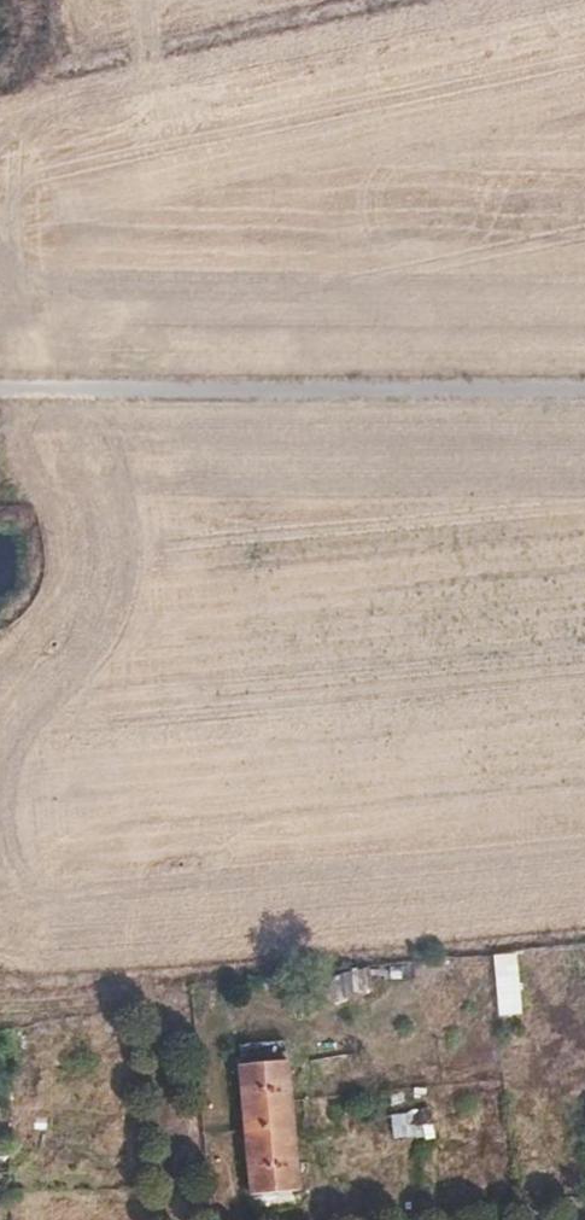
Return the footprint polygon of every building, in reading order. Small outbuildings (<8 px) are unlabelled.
[(500,1013),(524,1013),(522,952),(499,952),(500,1013)] [(290,1067),(244,1072),(250,1136),(273,1133),(294,1131),(290,1067)] [(395,1137),(435,1135),(434,1109),(394,1111),(395,1137)] [(273,1133),(250,1136),(253,1195),(299,1189),(294,1131),(273,1133)]
